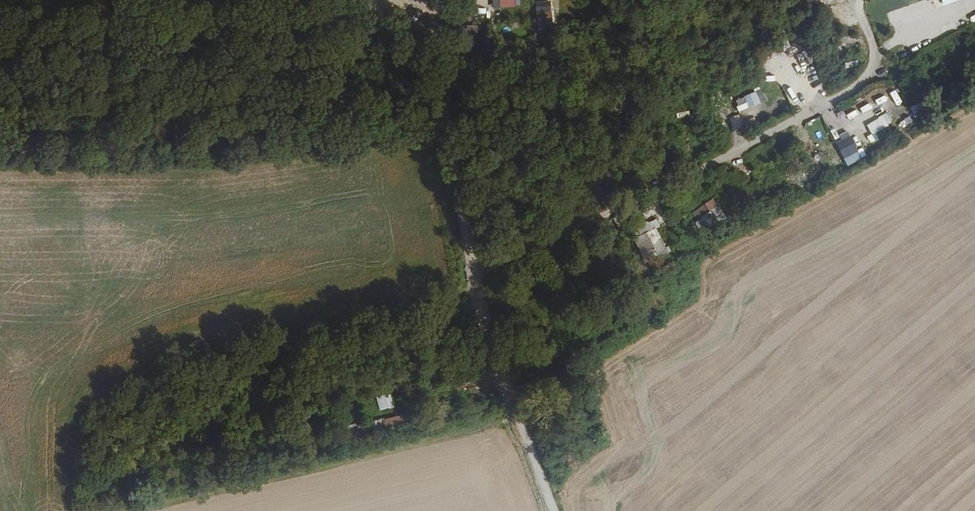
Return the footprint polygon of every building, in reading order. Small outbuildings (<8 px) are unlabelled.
[(536,1),(537,32),(553,31),(552,1),(536,1)] [(477,47),(476,29),(467,30),(467,47),(477,47)] [(471,50),(462,49),(461,58),(471,59),(471,50)] [(963,76),(954,59),(948,63),(957,80),(963,76)] [(890,93),(895,103),(900,101),(895,90),(890,93)] [(744,97),(749,107),(759,102),(755,92),(744,97)] [(910,105),(914,118),(927,114),(923,102),(910,105)] [(678,118),(690,115),(689,110),(677,112),(678,118)] [(888,135),(884,127),(893,123),(889,113),(866,123),(874,141),(888,135)] [(846,166),(861,159),(850,131),(834,137),(846,166)] [(680,138),(679,139),(675,141),(674,141),(682,158),(687,155),(680,138)] [(747,179),(740,167),(728,173),(735,186),(747,179)] [(776,188),(770,178),(757,186),(763,195),(776,188)] [(713,198),(690,212),(704,234),(727,219),(713,198)] [(666,253),(654,229),(635,239),(647,263),(666,253)] [(676,275),(671,265),(666,268),(671,278),(676,275)] [(611,345),(608,338),(591,347),(594,353),(611,345)] [(390,393),(376,397),(380,410),(394,407),(390,393)] [(385,432),(412,424),(409,414),(382,420),(385,432)] [(370,438),(366,422),(356,424),(359,441),(370,438)]
